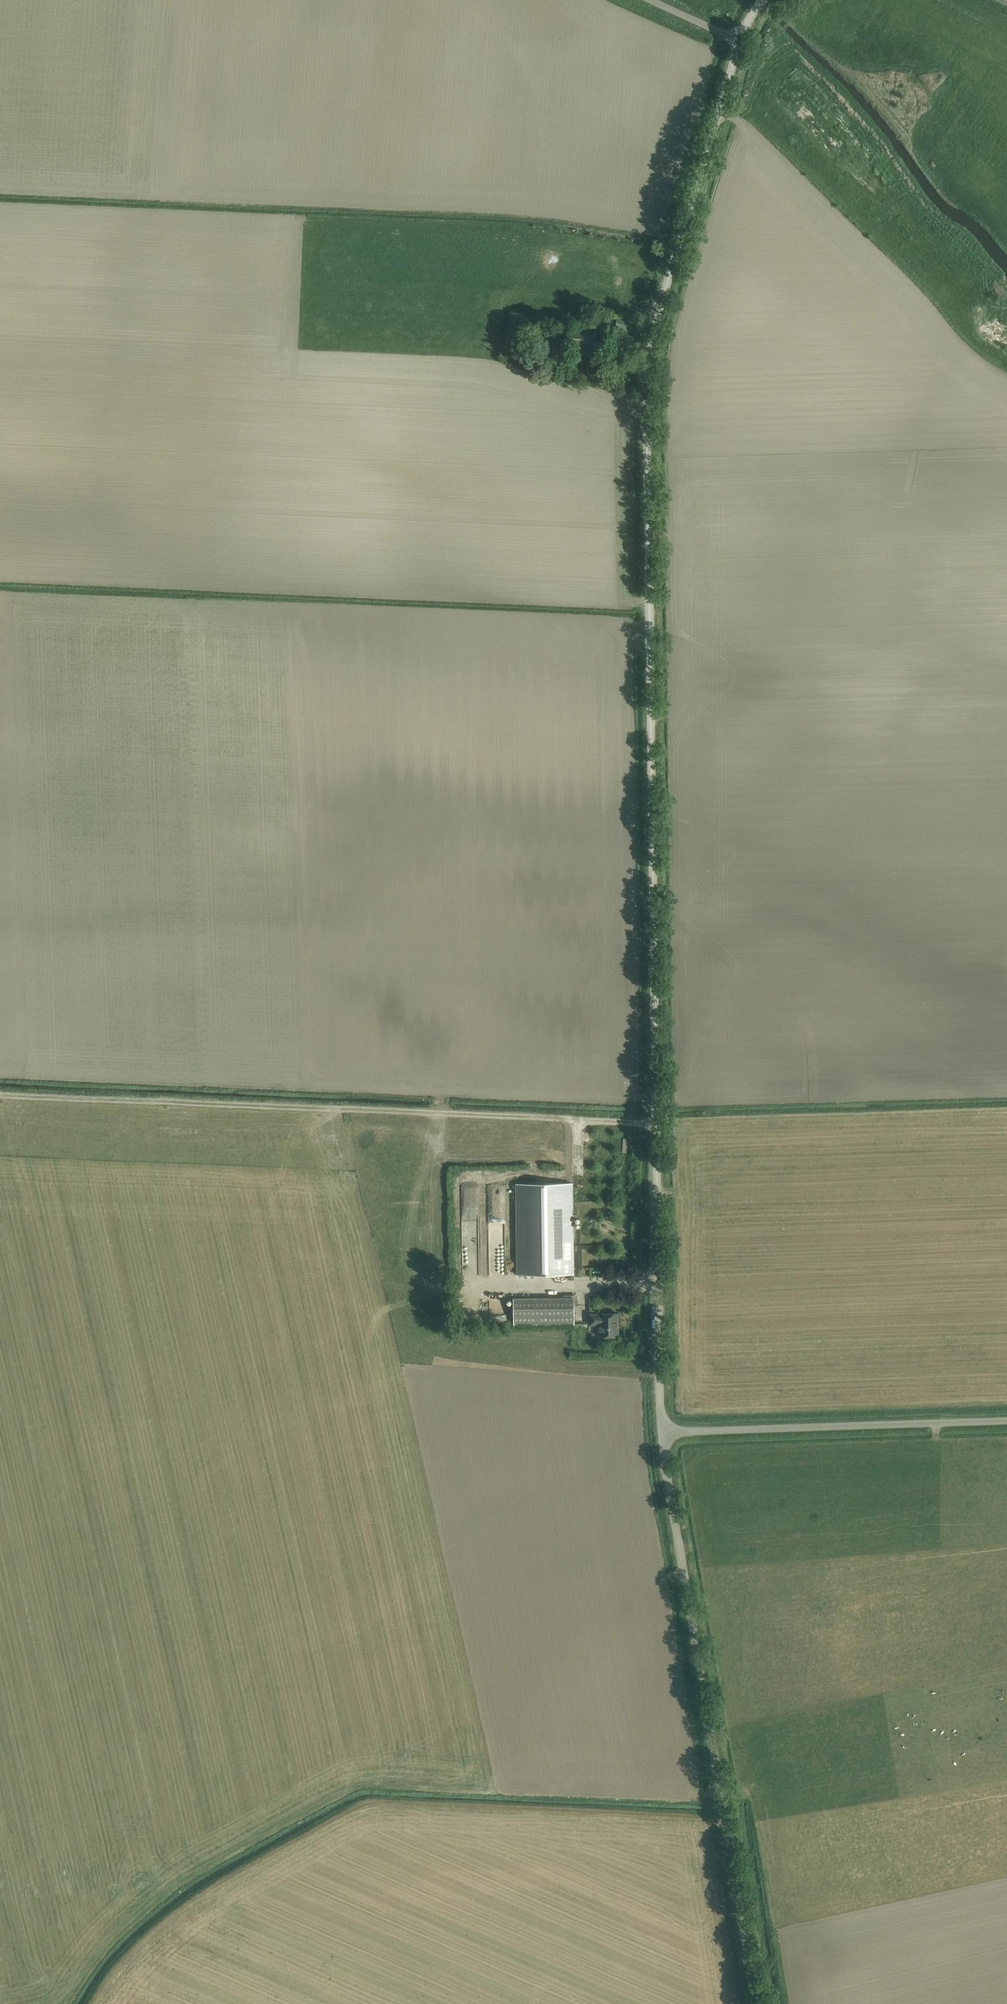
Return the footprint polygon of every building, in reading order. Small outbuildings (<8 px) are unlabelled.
[(598,317),(595,330),(601,331),(604,318),(598,317)] [(632,330),(634,320),(613,317),(612,324),(616,324),(616,327),(632,330)] [(516,1184),(517,1275),(574,1274),(572,1183),(516,1184)] [(593,1277),(603,1278),(604,1266),(594,1266),(593,1277)] [(513,1299),(514,1325),(574,1324),(574,1298),(513,1299)] [(618,1336),(618,1313),(599,1314),(590,1314),(590,1325),(599,1325),(599,1337),(618,1336)]
